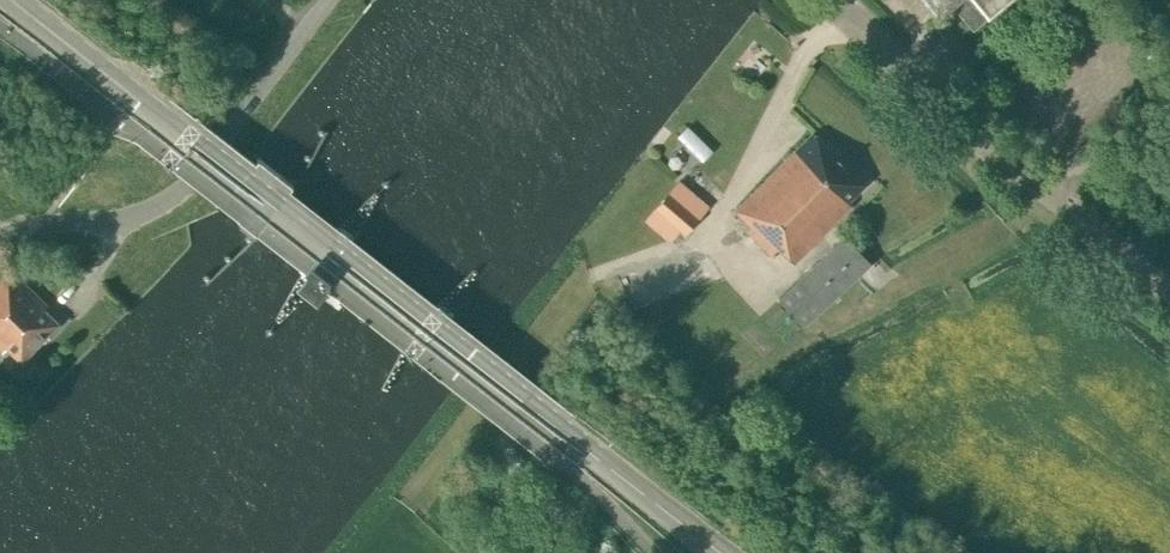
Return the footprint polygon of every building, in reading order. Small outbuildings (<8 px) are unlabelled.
[(937,18),(951,6),(972,32),(1010,0),(921,0),(937,18)] [(688,128),(677,139),(701,163),(712,152),(688,128)] [(793,263),(850,206),(847,203),(865,185),(812,133),(735,211),(751,227),(746,231),(771,256),(779,249),(793,263)] [(684,235),(707,206),(677,182),(644,222),(668,243),(679,231),(684,235)] [(805,326),(871,263),(844,236),(777,298),(805,326)] [(2,353),(6,349),(21,363),(59,325),(44,310),(47,306),(22,281),(7,267),(0,275),(0,352),(2,353)]
